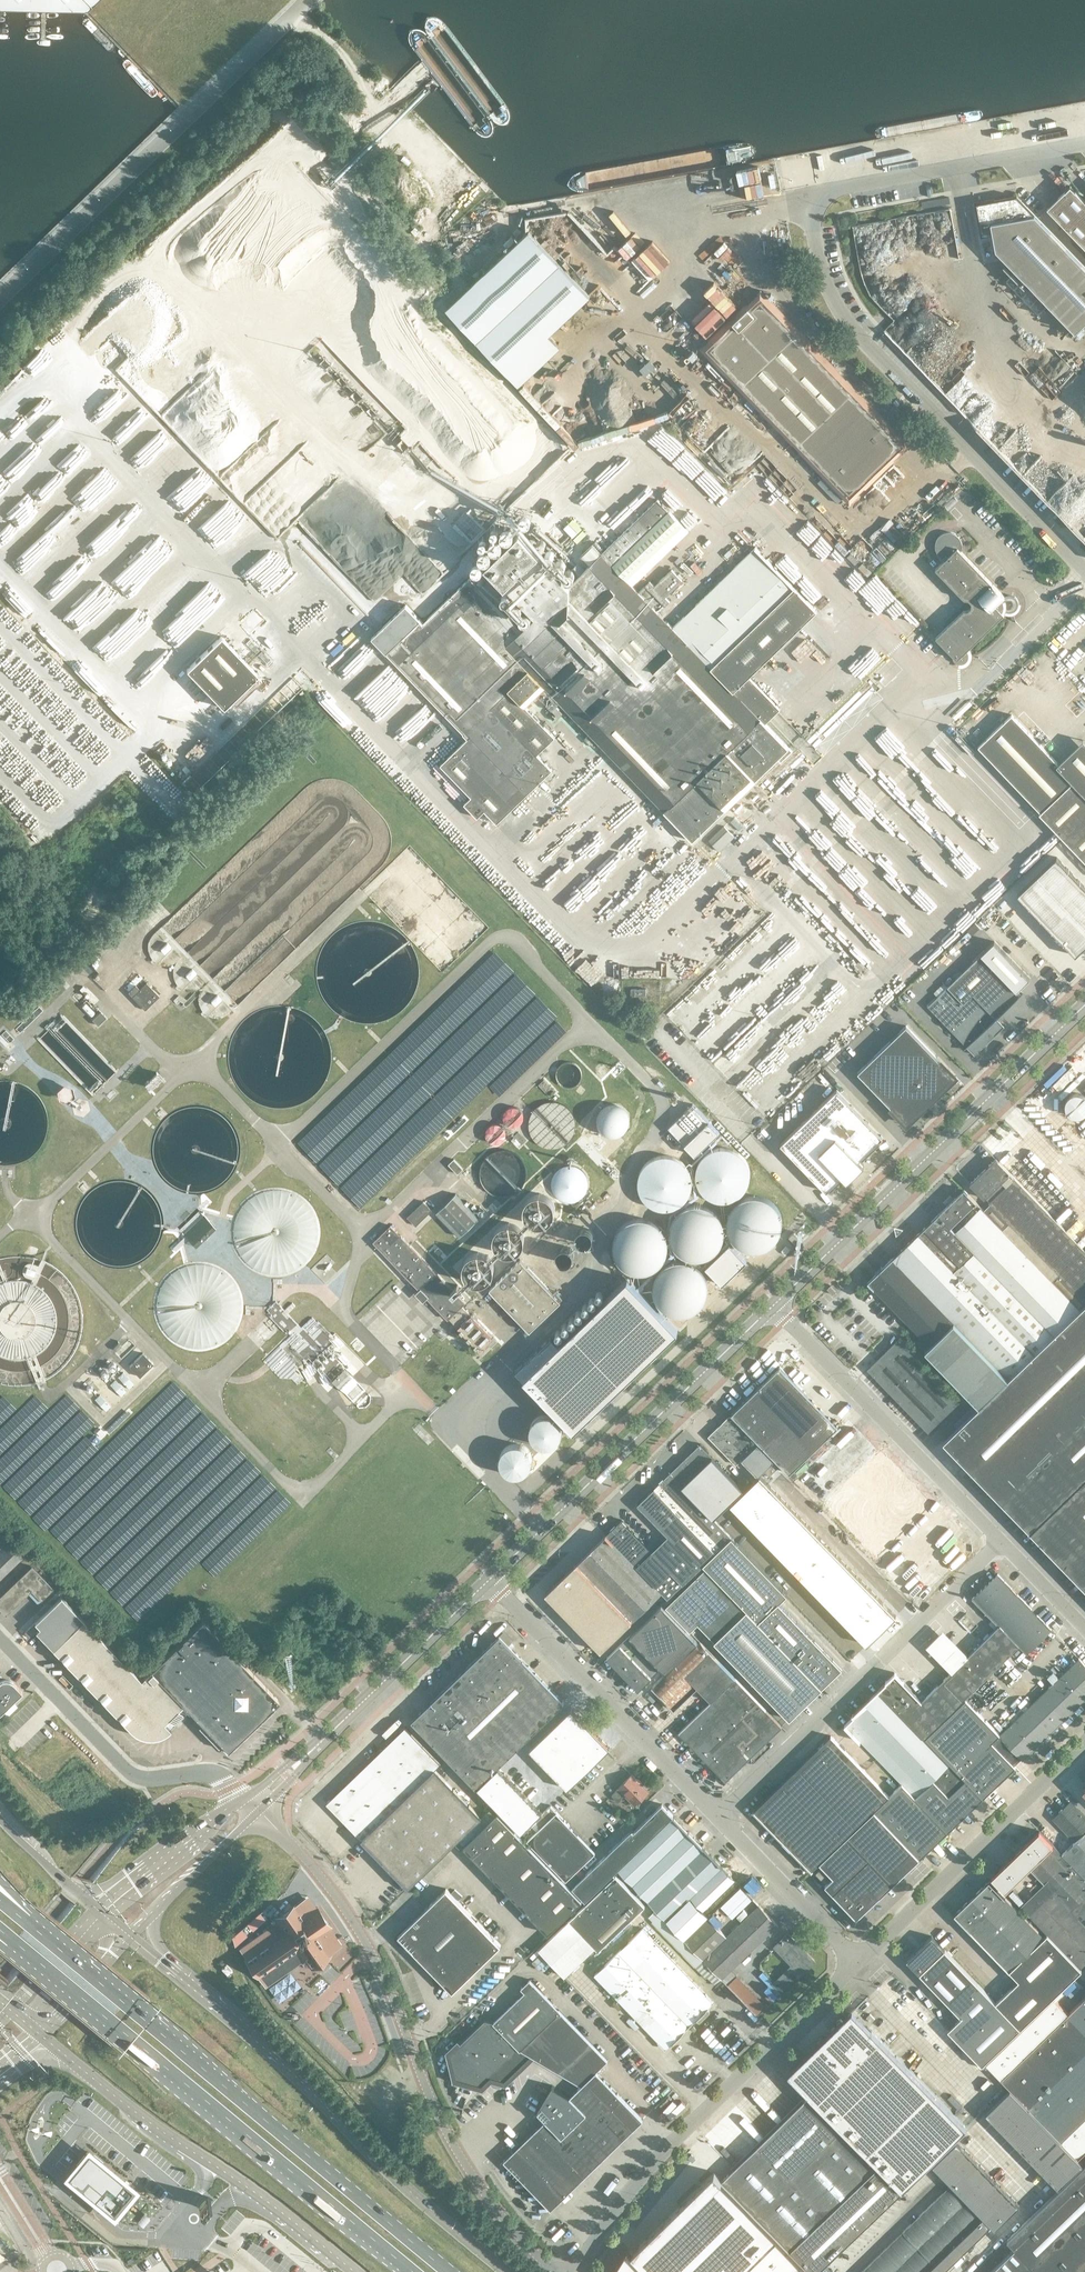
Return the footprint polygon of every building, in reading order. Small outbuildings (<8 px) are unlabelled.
[(98,0),(0,0),(0,8),(88,10),(98,0)] [(275,34),(270,38),(277,47),(282,43),(275,34)] [(1054,215),(1084,248),(1084,201),(1070,186),(1047,208),(1054,215)] [(683,205),(696,201),(694,195),(681,199),(683,205)] [(1054,235),(1016,196),(976,203),(982,236),(993,233),(994,236),(996,250),(1075,331),(1084,322),(1084,267),(1054,235)] [(748,221),(748,210),(726,212),(727,222),(748,221)] [(588,296),(527,231),(449,305),(520,379),(556,344),(547,335),(588,296)] [(981,238),(985,260),(998,258),(996,250),(994,236),(981,238)] [(905,255),(900,259),(920,282),(924,278),(905,255)] [(765,295),(774,285),(766,278),(756,288),(765,295)] [(849,501),(908,445),(760,292),(702,348),(849,501)] [(223,401),(253,375),(237,356),(179,408),(193,424),(208,410),(214,417),(227,405),(223,401)] [(706,406),(711,403),(702,388),(690,395),(699,410),(706,406)] [(616,446),(642,437),(636,421),(610,430),(616,446)] [(611,438),(585,444),(587,454),(613,448),(611,438)] [(790,746),(784,740),(766,722),(780,709),(748,676),(816,611),(794,588),(755,547),(673,627),(658,612),(669,601),(665,597),(685,577),(679,571),(676,574),(671,569),(654,586),(649,581),(639,591),(633,585),(688,531),(658,499),(602,553),(601,552),(600,552),(592,544),(580,556),(588,564),(569,583),(519,531),(487,562),(537,613),(520,629),(470,577),(423,622),(406,605),(374,635),(372,637),(388,655),(464,733),(463,734),(467,738),(440,764),(471,796),(464,803),(477,817),(485,810),(498,824),(554,769),(538,753),(555,736),(527,707),(538,696),(552,710),(559,703),(590,734),(585,739),(590,744),(591,743),(595,747),(599,743),(694,840),(778,759),(781,762),(792,751),(788,747),(790,746)] [(492,529),(484,535),(491,545),(500,539),(492,529)] [(905,531),(896,540),(906,550),(915,542),(905,531)] [(938,553),(939,555),(944,560),(935,569),(964,599),(966,599),(968,599),(970,600),(971,602),(971,603),(971,606),(971,607),(969,609),(968,610),(966,610),(964,610),(936,637),(957,659),(962,664),(964,663),(965,662),(966,661),(967,660),(968,659),(968,658),(968,657),(968,656),(968,655),(968,653),(967,652),(967,651),(966,650),(1006,612),(1007,612),(1008,613),(1009,613),(1010,613),(1012,612),(1013,612),(1015,611),(1015,610),(1016,610),(1017,609),(1017,608),(1018,607),(1018,606),(1018,605),(1018,604),(1018,603),(1018,602),(1018,601),(1018,600),(1017,599),(1016,598),(1015,597),(1014,596),(1013,596),(1013,595),(1011,595),(1010,595),(1008,595),(1007,595),(1006,596),(1004,596),(958,548),(962,544),(962,543),(961,542),(961,541),(960,539),(959,538),(958,536),(956,535),(956,534),(954,533),(953,533),(952,532),(951,532),(950,532),(948,532),(946,532),(944,533),(942,533),(941,534),(940,535),(939,536),(938,537),(937,538),(937,539),(936,539),(936,541),(936,542),(935,543),(935,544),(935,546),(935,547),(935,549),(936,549),(936,551),(937,552),(938,553)] [(833,543),(841,549),(849,540),(841,533),(833,543)] [(875,562),(884,572),(896,560),(887,551),(875,562)] [(476,563),(474,571),(484,573),(486,566),(476,563)] [(693,582),(697,577),(686,567),(682,572),(693,582)] [(868,571),(862,579),(871,586),(877,578),(868,571)] [(900,625),(913,640),(923,630),(910,616),(900,625)] [(231,700),(235,705),(261,680),(256,675),(258,674),(221,636),(186,669),(223,707),(231,700)] [(805,688),(828,663),(807,644),(791,661),(805,674),(798,681),(805,688)] [(563,713),(556,707),(552,711),(559,718),(563,713)] [(1084,861),(1084,742),(1083,740),(1058,764),(1011,714),(978,746),(1041,812),(1040,814),(1083,860),(1084,861)] [(807,727),(811,733),(820,726),(816,721),(807,727)] [(723,826),(708,840),(719,851),(734,836),(723,826)] [(1075,955),(1084,946),(1084,887),(1056,857),(1017,894),(1075,955)] [(996,1018),(1021,994),(1016,990),(1030,977),(995,941),(928,1007),(974,1055),(978,1052),(978,1051),(999,1031),(999,1022),(996,1018)] [(167,943),(160,949),(164,953),(171,947),(167,943)] [(171,963),(178,956),(174,950),(166,958),(171,963)] [(192,969),(185,975),(190,979),(196,973),(192,969)] [(196,989),(204,982),(199,977),(191,983),(196,989)] [(145,1010),(159,996),(146,982),(145,983),(141,979),(128,992),(145,1010)] [(98,1011),(102,1007),(89,992),(84,996),(98,1011)] [(215,1005),(221,999),(217,995),(211,1001),(215,1005)] [(184,1012),(188,1006),(182,1002),(178,1008),(184,1012)] [(216,1010),(221,1015),(229,1008),(224,1003),(216,1010)] [(101,1011),(92,1020),(98,1025),(106,1017),(101,1011)] [(954,1076),(906,1026),(857,1072),(906,1123),(905,1123),(906,1124),(955,1076),(954,1075),(954,1076)] [(717,1071),(726,1080),(744,1063),(735,1053),(717,1071)] [(565,1087),(567,1087),(568,1087),(570,1087),(571,1087),(573,1086),(575,1086),(576,1085),(577,1084),(578,1083),(579,1082),(579,1081),(580,1080),(581,1078),(581,1076),(581,1075),(581,1073),(581,1071),(580,1070),(579,1068),(579,1067),(577,1066),(576,1065),(575,1064),(573,1063),(572,1062),(570,1062),(568,1062),(567,1062),(565,1062),(564,1063),(562,1063),(561,1064),(560,1065),(559,1066),(558,1067),(557,1068),(557,1069),(556,1071),(556,1073),(556,1074),(556,1076),(556,1078),(557,1079),(557,1081),(558,1082),(559,1083),(560,1084),(560,1085),(562,1085),(563,1086),(565,1087)] [(74,1095),(72,1086),(65,1083),(59,1089),(60,1098),(69,1100),(74,1095)] [(827,1192),(843,1177),(847,1181),(848,1181),(847,1179),(862,1165),(863,1166),(864,1165),(860,1160),(883,1137),(837,1089),(780,1144),(827,1192)] [(553,1101),(552,1101),(551,1101),(549,1101),(546,1102),(545,1102),(543,1103),(542,1103),(540,1104),(538,1106),(537,1106),(536,1107),(535,1109),(533,1110),(532,1112),(531,1113),(531,1114),(530,1116),(529,1119),(529,1120),(529,1122),(529,1123),(529,1124),(529,1127),(529,1128),(529,1130),(530,1131),(530,1132),(530,1133),(531,1135),(532,1136),(533,1138),(535,1140),(535,1141),(536,1142),(538,1143),(540,1144),(541,1145),(543,1146),(545,1147),(547,1147),(549,1147),(551,1148),(552,1148),(554,1147),(556,1147),(559,1147),(560,1146),(562,1145),(564,1144),(565,1144),(566,1143),(567,1141),(569,1140),(570,1138),(571,1137),(572,1135),(573,1133),(574,1131),(574,1130),(574,1129),(575,1128),(575,1126),(575,1124),(575,1122),(575,1121),(574,1120),(574,1118),(573,1116),(573,1115),(572,1113),(570,1111),(569,1109),(568,1108),(567,1107),(566,1106),(564,1105),(562,1103),(561,1103),(558,1102),(555,1101),(553,1101)] [(720,1132),(693,1104),(668,1128),(695,1156),(720,1132)] [(515,1106),(513,1106),(512,1106),(510,1107),(509,1107),(508,1108),(507,1109),(506,1110),(505,1111),(504,1112),(504,1113),(503,1114),(503,1115),(503,1117),(503,1118),(504,1120),(504,1121),(505,1122),(506,1123),(507,1124),(508,1125),(509,1125),(511,1126),(513,1126),(514,1126),(515,1126),(517,1126),(518,1125),(519,1124),(520,1123),(521,1122),(522,1122),(522,1120),(523,1120),(523,1119),(523,1118),(523,1117),(523,1115),(523,1114),(523,1113),(523,1112),(522,1111),(521,1109),(520,1108),(518,1108),(518,1107),(516,1107),(515,1106)] [(600,1125),(601,1129),(604,1133),(608,1135),(613,1136),(617,1135),(621,1133),(624,1130),(626,1126),(627,1121),(626,1117),(623,1113),(620,1110),(616,1109),(611,1109),(607,1110),(603,1112),(601,1116),(599,1120),(600,1125)] [(766,1121),(756,1130),(762,1136),(772,1127),(766,1121)] [(497,1123),(496,1123),(494,1123),(493,1124),(491,1124),(490,1125),(489,1126),(488,1127),(487,1128),(487,1129),(486,1130),(486,1131),(485,1133),(485,1134),(486,1135),(486,1136),(486,1137),(487,1138),(487,1139),(488,1140),(489,1141),(490,1142),(491,1142),(492,1143),(493,1143),(495,1143),(496,1143),(498,1143),(499,1143),(501,1142),(502,1141),(503,1140),(504,1138),(505,1138),(505,1136),(505,1135),(506,1134),(506,1133),(505,1131),(505,1130),(504,1128),(503,1127),(502,1126),(502,1125),(501,1125),(499,1124),(497,1123)] [(519,1132),(517,1134),(514,1136),(511,1139),(518,1146),(519,1146),(520,1147),(527,1140),(523,1137),(519,1132)] [(499,1196),(500,1196),(502,1196),(503,1196),(505,1196),(507,1196),(509,1195),(511,1195),(512,1194),(513,1194),(515,1193),(516,1192),(518,1191),(520,1189),(521,1188),(522,1187),(523,1185),(524,1184),(524,1183),(525,1181),(526,1178),(526,1177),(526,1176),(526,1174),(526,1172),(526,1170),(526,1169),(526,1167),(525,1166),(525,1164),(524,1162),(523,1160),(522,1159),(520,1157),(518,1155),(517,1154),(515,1153),(513,1152),(511,1151),(510,1150),(509,1150),(507,1150),(504,1149),(503,1149),(501,1149),(499,1150),(498,1150),(495,1151),(493,1151),(491,1153),(490,1153),(488,1154),(487,1156),(486,1157),(485,1158),(484,1159),(483,1160),(482,1162),(481,1164),(481,1166),(480,1168),(480,1169),(480,1171),(480,1172),(480,1175),(480,1177),(480,1178),(481,1180),(482,1182),(483,1184),(483,1185),(485,1187),(485,1188),(487,1190),(489,1191),(490,1193),(492,1194),(493,1194),(495,1195),(497,1195),(499,1196)] [(643,1185),(646,1193),(651,1199),(659,1203),(667,1205),(675,1204),(683,1201),(689,1195),(693,1188),(694,1180),(693,1171),(689,1164),(683,1158),(676,1155),(667,1154),(658,1156),(650,1161),(645,1168),(643,1176),(643,1185)] [(725,1208),(733,1205),(740,1200),(745,1193),(747,1185),(747,1176),(744,1168),(738,1162),(730,1158),(722,1156),(713,1157),(706,1161),(700,1168),(696,1175),(695,1184),(697,1192),(702,1199),(709,1205),(717,1208),(725,1208)] [(463,1168),(454,1158),(448,1164),(458,1174),(463,1168)] [(1080,1310),(1084,1304),(1084,1251),(996,1158),(970,1184),(989,1204),(983,1210),(1080,1310)] [(556,1185),(558,1190),(561,1194),(566,1197),(571,1198),(576,1197),(581,1194),(584,1191),(587,1186),(587,1181),(586,1175),(583,1171),(578,1168),(574,1167),(569,1167),(564,1168),(560,1171),(557,1175),(556,1180),(556,1185)] [(240,1258),(242,1260),(243,1261),(245,1264),(248,1266),(250,1268),(253,1270),(254,1270),(257,1272),(260,1273),(263,1274),(265,1275),(268,1275),(271,1276),(273,1276),(276,1276),(279,1276),(282,1276),(285,1275),(288,1275),(291,1274),(293,1273),(296,1272),(299,1270),(301,1269),(304,1267),(305,1266),(308,1264),(310,1261),(312,1259),(314,1256),(315,1255),(316,1252),(318,1249),(319,1246),(319,1245),(320,1243),(321,1240),(321,1237),(321,1234),(322,1232),(322,1229),(321,1226),(321,1223),(321,1221),(320,1218),(319,1215),(318,1214),(317,1211),(315,1208),(314,1207),(313,1204),(311,1202),(309,1200),(307,1198),(306,1197),(304,1195),(302,1194),(300,1192),(297,1191),(295,1190),(292,1189),(289,1188),(286,1187),(283,1186),(282,1186),(280,1186),(277,1186),(274,1186),(272,1186),(269,1187),(266,1187),(263,1188),(261,1189),(260,1189),(257,1190),(254,1192),(251,1193),(250,1194),(248,1196),(245,1198),(244,1200),(242,1202),(241,1203),(239,1206),(238,1207),(237,1210),(235,1213),(234,1216),(234,1217),(233,1219),(232,1222),(232,1223),(232,1226),(231,1230),(231,1233),(232,1236),(232,1237),(232,1239),(233,1242),(233,1244),(234,1247),(235,1250),(237,1252),(237,1254),(239,1257),(240,1258)] [(1080,1310),(983,1210),(964,1189),(954,1199),(953,1198),(947,1204),(948,1205),(938,1214),(938,1215),(918,1234),(1034,1354),(1080,1310)] [(552,1199),(551,1198),(549,1197),(549,1196),(547,1195),(546,1195),(546,1194),(544,1194),(542,1193),(540,1193),(539,1193),(538,1193),(536,1193),(535,1194),(533,1194),(532,1195),(531,1196),(530,1196),(529,1198),(527,1199),(526,1201),(525,1203),(525,1204),(525,1205),(525,1207),(524,1209),(525,1210),(525,1211),(525,1213),(526,1214),(526,1216),(527,1217),(529,1219),(530,1220),(532,1221),(533,1222),(535,1222),(537,1223),(538,1223),(540,1223),(542,1223),(544,1223),(546,1222),(547,1222),(548,1221),(550,1219),(551,1218),(551,1217),(553,1216),(553,1214),(554,1213),(554,1212),(554,1211),(555,1209),(555,1208),(555,1206),(554,1205),(554,1204),(554,1203),(553,1202),(553,1201),(552,1200),(552,1199)] [(479,1218),(456,1194),(436,1212),(460,1237),(479,1218)] [(415,1226),(432,1210),(423,1201),(407,1217),(415,1226)] [(497,1207),(492,1202),(489,1205),(494,1211),(497,1207)] [(729,1228),(731,1236),(736,1243),(742,1247),(750,1250),(758,1249),(765,1246),(771,1240),(774,1233),(775,1225),(773,1218),(769,1211),(763,1206),(756,1204),(749,1204),(743,1206),(737,1209),(733,1214),(730,1220),(729,1228)] [(673,1237),(677,1246),(683,1253),(691,1258),(701,1260),(710,1258),(718,1254),(724,1246),(728,1237),(728,1228),(725,1219),(719,1211),(710,1207),(702,1205),(694,1206),(687,1209),(681,1213),(676,1220),(673,1228),(673,1237)] [(1077,1236),(1084,1230),(1069,1213),(1062,1219),(1077,1236)] [(188,1239),(195,1247),(215,1227),(203,1215),(183,1235),(185,1236),(171,1249),(174,1252),(188,1239)] [(499,1248),(500,1249),(501,1250),(502,1251),(504,1251),(506,1252),(507,1252),(508,1252),(510,1252),(512,1252),(513,1252),(515,1252),(516,1251),(517,1250),(518,1250),(520,1249),(521,1247),(522,1247),(523,1245),(524,1244),(524,1243),(524,1241),(525,1239),(525,1238),(525,1236),(525,1235),(525,1234),(524,1232),(523,1230),(522,1228),(521,1227),(520,1226),(519,1224),(517,1223),(515,1223),(514,1222),(512,1222),(510,1221),(508,1221),(506,1222),(505,1222),(503,1223),(501,1224),(500,1225),(498,1226),(497,1228),(496,1229),(495,1231),(495,1232),(494,1233),(494,1234),(494,1236),(494,1238),(494,1239),(494,1240),(494,1241),(495,1242),(495,1243),(496,1245),(497,1246),(499,1248)] [(618,1258),(622,1266),(629,1272),(637,1275),(646,1275),(655,1273),(662,1268),(667,1260),(670,1252),(669,1243),(665,1234),(659,1228),(651,1224),(643,1222),(635,1224),(628,1228),(622,1233),(618,1241),(617,1249),(618,1258)] [(493,1338),(463,1307),(466,1304),(391,1224),(374,1240),(449,1319),(450,1318),(480,1350),(493,1338)] [(575,1238),(577,1241),(579,1243),(581,1244),(584,1245),(587,1244),(590,1243),(592,1241),(593,1238),(593,1235),(592,1232),(590,1230),(588,1228),(585,1227),(582,1227),(580,1228),(577,1230),(576,1233),(575,1235),(575,1238)] [(797,1245),(802,1240),(794,1232),(789,1237),(797,1245)] [(1034,1354),(918,1234),(908,1243),(907,1242),(901,1248),(902,1250),(868,1282),(930,1346),(925,1350),(980,1406),(1034,1354)] [(722,1285),(747,1261),(730,1243),(705,1267),(722,1285)] [(562,1263),(564,1263),(565,1263),(566,1263),(567,1262),(568,1262),(569,1262),(570,1261),(571,1260),(572,1259),(572,1258),(573,1257),(573,1256),(573,1255),(573,1253),(573,1252),(573,1251),(572,1250),(571,1249),(570,1248),(569,1247),(567,1246),(565,1246),(564,1246),(563,1246),(562,1246),(561,1247),(560,1247),(559,1248),(558,1249),(557,1250),(556,1252),(556,1254),(556,1255),(556,1256),(557,1258),(557,1259),(558,1260),(559,1261),(560,1261),(560,1262),(562,1262),(562,1263)] [(491,1258),(490,1257),(489,1256),(488,1255),(487,1254),(486,1254),(485,1254),(483,1253),(481,1252),(479,1252),(476,1253),(474,1253),(472,1254),(471,1255),(469,1256),(467,1258),(466,1259),(465,1261),(465,1262),(464,1263),(464,1264),(464,1266),(464,1267),(464,1268),(464,1270),(464,1271),(464,1272),(465,1273),(465,1274),(466,1276),(467,1277),(468,1279),(470,1280),(471,1280),(472,1281),(473,1282),(475,1282),(477,1283),(478,1283),(480,1283),(482,1283),(484,1282),(486,1281),(487,1281),(489,1279),(490,1278),(491,1277),(492,1275),(493,1274),(493,1273),(494,1271),(494,1269),(494,1267),(494,1266),(494,1264),(493,1262),(493,1261),(492,1260),(492,1259),(491,1259),(491,1258)] [(18,1256),(14,1256),(10,1256),(9,1257),(3,1258),(0,1258),(0,1381),(3,1382),(6,1383),(10,1383),(14,1384),(16,1384),(20,1384),(23,1383),(27,1383),(31,1382),(35,1381),(36,1381),(40,1379),(43,1378),(47,1376),(50,1374),(53,1372),(58,1369),(61,1366),(63,1364),(66,1361),(67,1359),(69,1356),(71,1353),(73,1350),(75,1347),(76,1343),(78,1340),(79,1336),(79,1334),(80,1330),(80,1327),(81,1323),(81,1321),(81,1319),(81,1315),(80,1311),(80,1308),(79,1304),(78,1300),(76,1297),(76,1295),(74,1292),(72,1288),(70,1285),(69,1284),(67,1280),(65,1278),(62,1275),(59,1272),(56,1270),(53,1268),(50,1265),(47,1264),(44,1262),(40,1260),(37,1259),(35,1259),(31,1258),(27,1257),(25,1257),(22,1256),(18,1256)] [(521,1259),(490,1289),(530,1331),(561,1301),(521,1259)] [(162,1335),(164,1337),(165,1338),(167,1341),(170,1343),(172,1345),(173,1346),(176,1347),(179,1349),(182,1350),(186,1352),(190,1353),(191,1353),(194,1353),(198,1354),(201,1354),(204,1353),(206,1353),(209,1353),(212,1352),(215,1351),(218,1350),(219,1349),(222,1348),(224,1347),(226,1345),(229,1343),(231,1341),(233,1339),(236,1336),(237,1335),(238,1332),(240,1330),(241,1328),(242,1325),(243,1322),(244,1319),(244,1317),(245,1314),(245,1311),(246,1310),(246,1306),(245,1305),(245,1302),(245,1298),(244,1295),(243,1292),(242,1291),(241,1288),(240,1285),(239,1283),(238,1282),(236,1279),(235,1278),(233,1276),(232,1275),(229,1272),(227,1270),(226,1269),(223,1268),(220,1266),(217,1265),(216,1264),(213,1263),(211,1263),(208,1262),(206,1262),(203,1261),(200,1261),(198,1261),(195,1262),(192,1262),(190,1262),(187,1263),(184,1264),(181,1265),(179,1266),(177,1267),(175,1268),(173,1270),(170,1272),(168,1274),(166,1275),(165,1276),(163,1279),(162,1280),(160,1283),(159,1286),(157,1288),(157,1290),(156,1293),(155,1295),(154,1298),(154,1299),(153,1302),(153,1306),(153,1309),(153,1311),(154,1314),(154,1315),(155,1319),(155,1320),(156,1323),(157,1325),(158,1328),(159,1330),(161,1333),(162,1335)] [(658,1301),(663,1308),(669,1314),(677,1317),(686,1318),(695,1315),(702,1310),(707,1303),(709,1294),(708,1285),(705,1277),(698,1271),(691,1267),(682,1266),(674,1267),(667,1271),(662,1277),(658,1284),(657,1292),(658,1301)] [(574,1431),(678,1331),(628,1278),(559,1344),(551,1336),(516,1370),(574,1431)] [(292,1303),(284,1310),(287,1313),(295,1306),(292,1303)] [(1080,1310),(1034,1354),(980,1406),(944,1441),(1084,1587),(1084,1304),(1080,1310)] [(272,1340),(267,1333),(259,1339),(264,1346),(272,1340)] [(900,1337),(878,1359),(868,1369),(931,1434),(963,1402),(900,1337)] [(113,1348),(116,1351),(122,1346),(118,1343),(113,1348)] [(143,1353),(129,1366),(139,1377),(153,1363),(143,1353)] [(319,1364),(337,1374),(342,1364),(325,1354),(319,1364)] [(789,1474),(838,1427),(780,1367),(731,1414),(789,1474)] [(337,1385),(342,1390),(345,1393),(353,1402),(354,1402),(365,1391),(357,1382),(353,1378),(352,1377),(350,1375),(348,1372),(345,1370),(343,1368),(342,1370),(331,1379),(336,1384),(337,1385)] [(316,1370),(303,1376),(307,1386),(320,1380),(316,1370)] [(736,1465),(742,1459),(758,1475),(763,1470),(769,1476),(779,1466),(730,1415),(708,1436),(736,1465)] [(536,1442),(538,1446),(541,1449),(545,1451),(550,1452),(554,1451),(558,1449),(561,1445),(563,1441),(563,1437),(562,1432),(560,1428),(556,1426),(552,1424),(547,1424),(543,1426),(539,1429),(536,1433),(535,1437),(536,1442)] [(713,1456),(717,1451),(706,1440),(702,1445),(713,1456)] [(670,1473),(713,1519),(744,1489),(700,1444),(670,1473)] [(502,1470),(505,1475),(508,1478),(513,1480),(518,1481),(523,1480),(527,1477),(531,1473),(532,1468),(532,1463),(531,1458),(527,1454),(523,1452),(518,1450),(514,1451),(509,1453),(505,1456),(503,1460),(502,1465),(502,1470)] [(702,1565),(731,1537),(713,1519),(670,1473),(637,1504),(644,1511),(674,1542),(659,1557),(658,1558),(652,1552),(636,1567),(661,1593),(667,1599),(702,1565)] [(821,1597),(831,1608),(841,1618),(851,1628),(867,1644),(881,1631),(896,1616),(880,1600),(870,1590),(860,1579),(850,1569),(840,1559),(830,1548),(810,1528),(800,1517),(790,1507),(780,1496),(760,1475),(744,1491),(730,1504),(741,1515),(751,1525),(761,1535),(771,1546),(781,1556),(791,1566),(801,1577),(811,1587),(821,1597)] [(606,1535),(636,1567),(652,1552),(621,1520),(606,1535)] [(8,1541),(0,1533),(0,1578),(23,1556),(8,1541)] [(545,1594),(601,1651),(661,1593),(636,1567),(606,1535),(545,1594)] [(779,1603),(787,1595),(731,1537),(702,1565),(706,1568),(822,1688),(842,1668),(779,1603)] [(53,1587),(32,1566),(0,1596),(0,1608),(6,1615),(32,1590),(41,1599),(53,1587)] [(790,1719),(822,1688),(706,1568),(666,1607),(690,1632),(698,1624),(790,1719)] [(1026,1653),(1051,1629),(998,1574),(972,1598),(998,1625),(921,1701),(941,1722),(1019,1646),(1026,1653)] [(191,1710),(152,1670),(142,1680),(83,1619),(61,1596),(34,1622),(34,1623),(39,1627),(35,1631),(52,1649),(131,1730),(134,1732),(136,1734),(137,1734),(140,1736),(143,1737),(145,1737),(146,1738),(149,1738),(150,1738),(152,1738),(154,1738),(155,1738),(157,1737),(159,1737),(161,1736),(163,1735),(165,1734),(166,1734),(168,1732),(170,1731),(172,1729),(191,1710)] [(152,1670),(191,1710),(229,1750),(280,1700),(203,1621),(152,1670)] [(29,1637),(35,1631),(39,1627),(34,1623),(24,1632),(29,1637)] [(941,1632),(924,1649),(950,1676),(968,1659),(941,1632)] [(412,1721),(476,1788),(490,1774),(564,1703),(499,1636),(412,1721)] [(638,1690),(661,1668),(630,1636),(607,1658),(638,1690)] [(720,1693),(735,1678),(699,1641),(652,1687),(674,1709),(713,1672),(724,1683),(716,1690),(720,1693)] [(1067,1652),(1057,1661),(1064,1670),(1075,1661),(1067,1652)] [(1022,1759),(1084,1699),(1084,1664),(1079,1658),(999,1735),(992,1742),(1014,1765),(1021,1758),(1022,1759)] [(965,1780),(926,1738),(925,1738),(941,1722),(921,1701),(895,1674),(886,1682),(852,1715),(854,1716),(845,1725),(884,1765),(902,1783),(915,1796),(934,1778),(950,1794),(965,1780)] [(735,1678),(720,1693),(679,1733),(725,1781),(749,1758),(741,1749),(744,1747),(742,1745),(741,1746),(737,1742),(742,1738),(745,1741),(755,1731),(742,1718),(758,1702),(735,1678)] [(0,1713),(22,1692),(12,1682),(11,1681),(10,1681),(10,1680),(8,1680),(6,1680),(4,1680),(3,1680),(2,1680),(0,1681),(0,1713)] [(926,1738),(965,1780),(950,1794),(934,1778),(915,1796),(948,1831),(1016,1767),(1014,1765),(992,1742),(999,1735),(965,1700),(926,1738)] [(741,1749),(749,1758),(782,1727),(758,1702),(742,1718),(755,1731),(745,1741),(742,1738),(737,1742),(741,1746),(742,1745),(744,1747),(741,1749)] [(560,1738),(581,1717),(572,1708),(550,1728),(560,1738)] [(569,1748),(591,1727),(581,1717),(560,1738),(569,1748)] [(459,1839),(479,1819),(481,1817),(435,1769),(441,1763),(405,1727),(327,1803),(408,1888),(459,1839)] [(579,1758),(601,1737),(591,1727),(569,1748),(579,1758)] [(538,1759),(560,1738),(550,1728),(528,1749),(538,1759)] [(841,1744),(839,1744),(831,1736),(754,1811),(803,1862),(801,1864),(801,1866),(804,1869),(804,1870),(807,1870),(809,1868),(811,1870),(819,1863),(848,1835),(874,1810),(888,1796),(844,1750),(845,1748),(841,1744)] [(601,1737),(579,1758),(588,1768),(610,1747),(601,1737)] [(569,1748),(560,1738),(538,1759),(547,1769),(569,1748)] [(557,1779),(579,1758),(569,1748),(547,1769),(557,1779)] [(588,1768),(579,1758),(557,1779),(567,1789),(588,1768)] [(486,1797),(508,1776),(499,1767),(477,1788),(486,1797)] [(632,1774),(619,1787),(611,1795),(618,1802),(625,1794),(635,1804),(649,1791),(632,1774)] [(516,1785),(508,1776),(486,1797),(495,1806),(516,1785)] [(902,1783),(888,1796),(874,1810),(920,1858),(948,1831),(915,1796),(902,1783)] [(503,1815),(525,1794),(516,1785),(495,1806),(503,1815)] [(534,1803),(525,1794),(503,1815),(512,1824),(534,1803)] [(1084,1878),(1084,1817),(1070,1802),(1054,1818),(1075,1841),(1062,1854),(1084,1878)] [(543,1812),(534,1803),(512,1824),(521,1833),(543,1812)] [(617,1870),(673,1816),(662,1804),(633,1832),(631,1830),(572,1887),(584,1900),(585,1900),(617,1870)] [(556,1811),(550,1806),(521,1835),(566,1881),(595,1852),(556,1811)] [(848,1835),(869,1858),(893,1883),(920,1858),(874,1810),(848,1835)] [(479,1819),(459,1839),(465,1846),(549,1933),(583,1901),(498,1813),(485,1826),(479,1819)] [(617,1870),(632,1886),(688,1832),(673,1816),(617,1870)] [(1062,1854),(1039,1830),(992,1876),(1005,1890),(1029,1868),(1044,1884),(1020,1906),(1047,1934),(1080,1968),(1084,1964),(1084,1878),(1062,1854)] [(632,1886),(648,1902),(704,1848),(688,1832),(632,1886)] [(825,1885),(849,1910),(858,1902),(842,1885),(869,1858),(848,1835),(819,1863),(833,1877),(825,1885)] [(648,1902),(655,1910),(666,1921),(722,1867),(704,1848),(648,1902)] [(849,1910),(856,1917),(893,1883),(869,1858),(842,1885),(858,1902),(849,1910)] [(735,1880),(722,1867),(666,1921),(685,1940),(708,1918),(720,1906),(714,1899),(735,1880)] [(825,1883),(830,1877),(821,1868),(816,1873),(825,1883)] [(580,1910),(609,1942),(646,1906),(617,1874),(580,1910)] [(1047,1934),(1043,1937),(989,1881),(954,1914),(1019,1980),(996,2002),(1021,2028),(1081,1969),(1080,1968),(1047,1934)] [(452,1992),(501,1945),(446,1888),(403,1931),(404,1932),(402,1934),(408,1940),(405,1944),(452,1992)] [(278,1920),(239,1948),(246,1957),(245,1957),(258,1976),(280,1961),(283,1966),(289,1962),(292,1966),(304,1957),(311,1966),(330,1953),(329,1952),(341,1944),(329,1926),(330,1926),(316,1907),(303,1916),(295,1904),(276,1917),(278,1920)] [(737,1975),(736,1974),(731,1970),(768,1933),(778,1924),(759,1905),(727,1936),(712,1920),(711,1921),(708,1918),(685,1940),(704,1960),(722,1979),(722,1978),(723,1979),(726,1983),(727,1984),(737,1975)] [(609,1942),(580,1910),(538,1949),(564,1976),(596,1946),(600,1950),(609,1942)] [(652,1921),(659,1914),(655,1910),(648,1917),(652,1921)] [(619,1951),(689,2025),(695,2020),(699,2022),(709,2012),(707,2008),(713,2002),(642,1928),(619,1951)] [(813,1961),(788,1935),(776,1946),(794,1965),(775,1983),(782,1991),(813,1961)] [(955,2038),(982,2065),(1019,2029),(1021,2028),(996,2002),(932,1936),(907,1960),(962,2017),(948,2030),(955,2038)] [(689,2025),(619,1951),(595,1975),(618,1998),(613,2003),(619,2009),(623,2005),(666,2048),(689,2025)] [(716,1985),(723,1979),(722,1978),(722,1979),(704,1960),(696,1967),(706,1978),(708,1977),(716,1985)] [(221,1969),(228,1975),(233,1970),(226,1964),(221,1969)] [(504,2080),(530,2055),(568,2019),(529,1979),(521,1987),(525,1992),(494,2022),(485,2019),(450,2053),(456,2078),(482,2086),(491,2076),(504,2080)] [(938,2023),(898,1982),(885,1995),(928,2040),(938,2031),(934,2027),(938,2023)] [(1081,1985),(1062,1999),(1069,2007),(1075,2002),(1071,1997),(1084,1988),(1081,1985)] [(583,1995),(594,2008),(598,2004),(587,1991),(583,1995)] [(781,2005),(786,2000),(778,1992),(772,1997),(781,2005)] [(986,2063),(1077,2158),(1084,2151),(1084,1999),(1069,2014),(1054,1998),(986,2063)] [(902,2192),(966,2127),(872,2030),(852,2010),(788,2073),(792,2077),(809,2094),(723,2179),(810,2268),(813,2271),(818,2271),(902,2192)] [(568,2019),(530,2055),(582,2085),(571,2096),(552,2085),(537,2111),(546,2120),(504,2160),(551,2209),(609,2152),(617,2145),(643,2119),(596,2071),(608,2060),(568,2019)] [(626,2045),(617,2055),(626,2063),(635,2053),(626,2045)] [(960,2055),(952,2063),(957,2068),(965,2061),(960,2055)] [(945,2070),(942,2074),(950,2082),(954,2078),(945,2070)] [(25,2084),(40,2077),(38,2073),(23,2079),(25,2084)] [(1011,2090),(987,2114),(1059,2188),(1083,2165),(1011,2090)] [(957,2141),(933,2164),(995,2228),(1019,2205),(957,2141)] [(77,2184),(76,2186),(111,2215),(112,2213),(114,2214),(132,2193),(135,2190),(131,2187),(89,2152),(71,2173),(68,2177),(71,2179),(69,2181),(73,2184),(75,2182),(77,2184)] [(1007,2240),(1015,2247),(990,2271),(1084,2271),(1084,2164),(1007,2240)] [(612,2271),(806,2271),(810,2268),(723,2179),(721,2181),(713,2173),(631,2252),(627,2248),(612,2271)] [(991,2228),(950,2185),(861,2271),(944,2271),(991,2228)]
